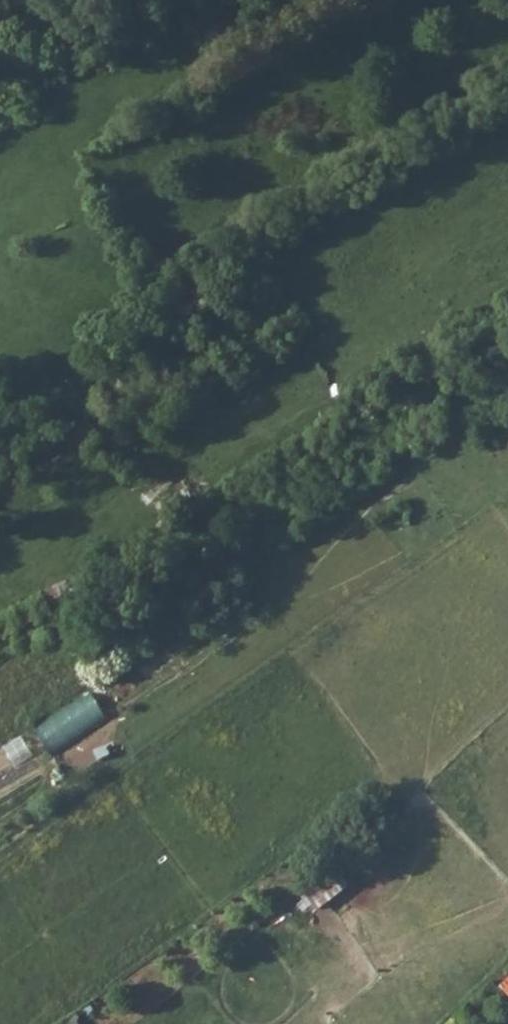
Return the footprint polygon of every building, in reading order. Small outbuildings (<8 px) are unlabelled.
[(57,757),(111,719),(95,696),(41,734),(57,757)]
